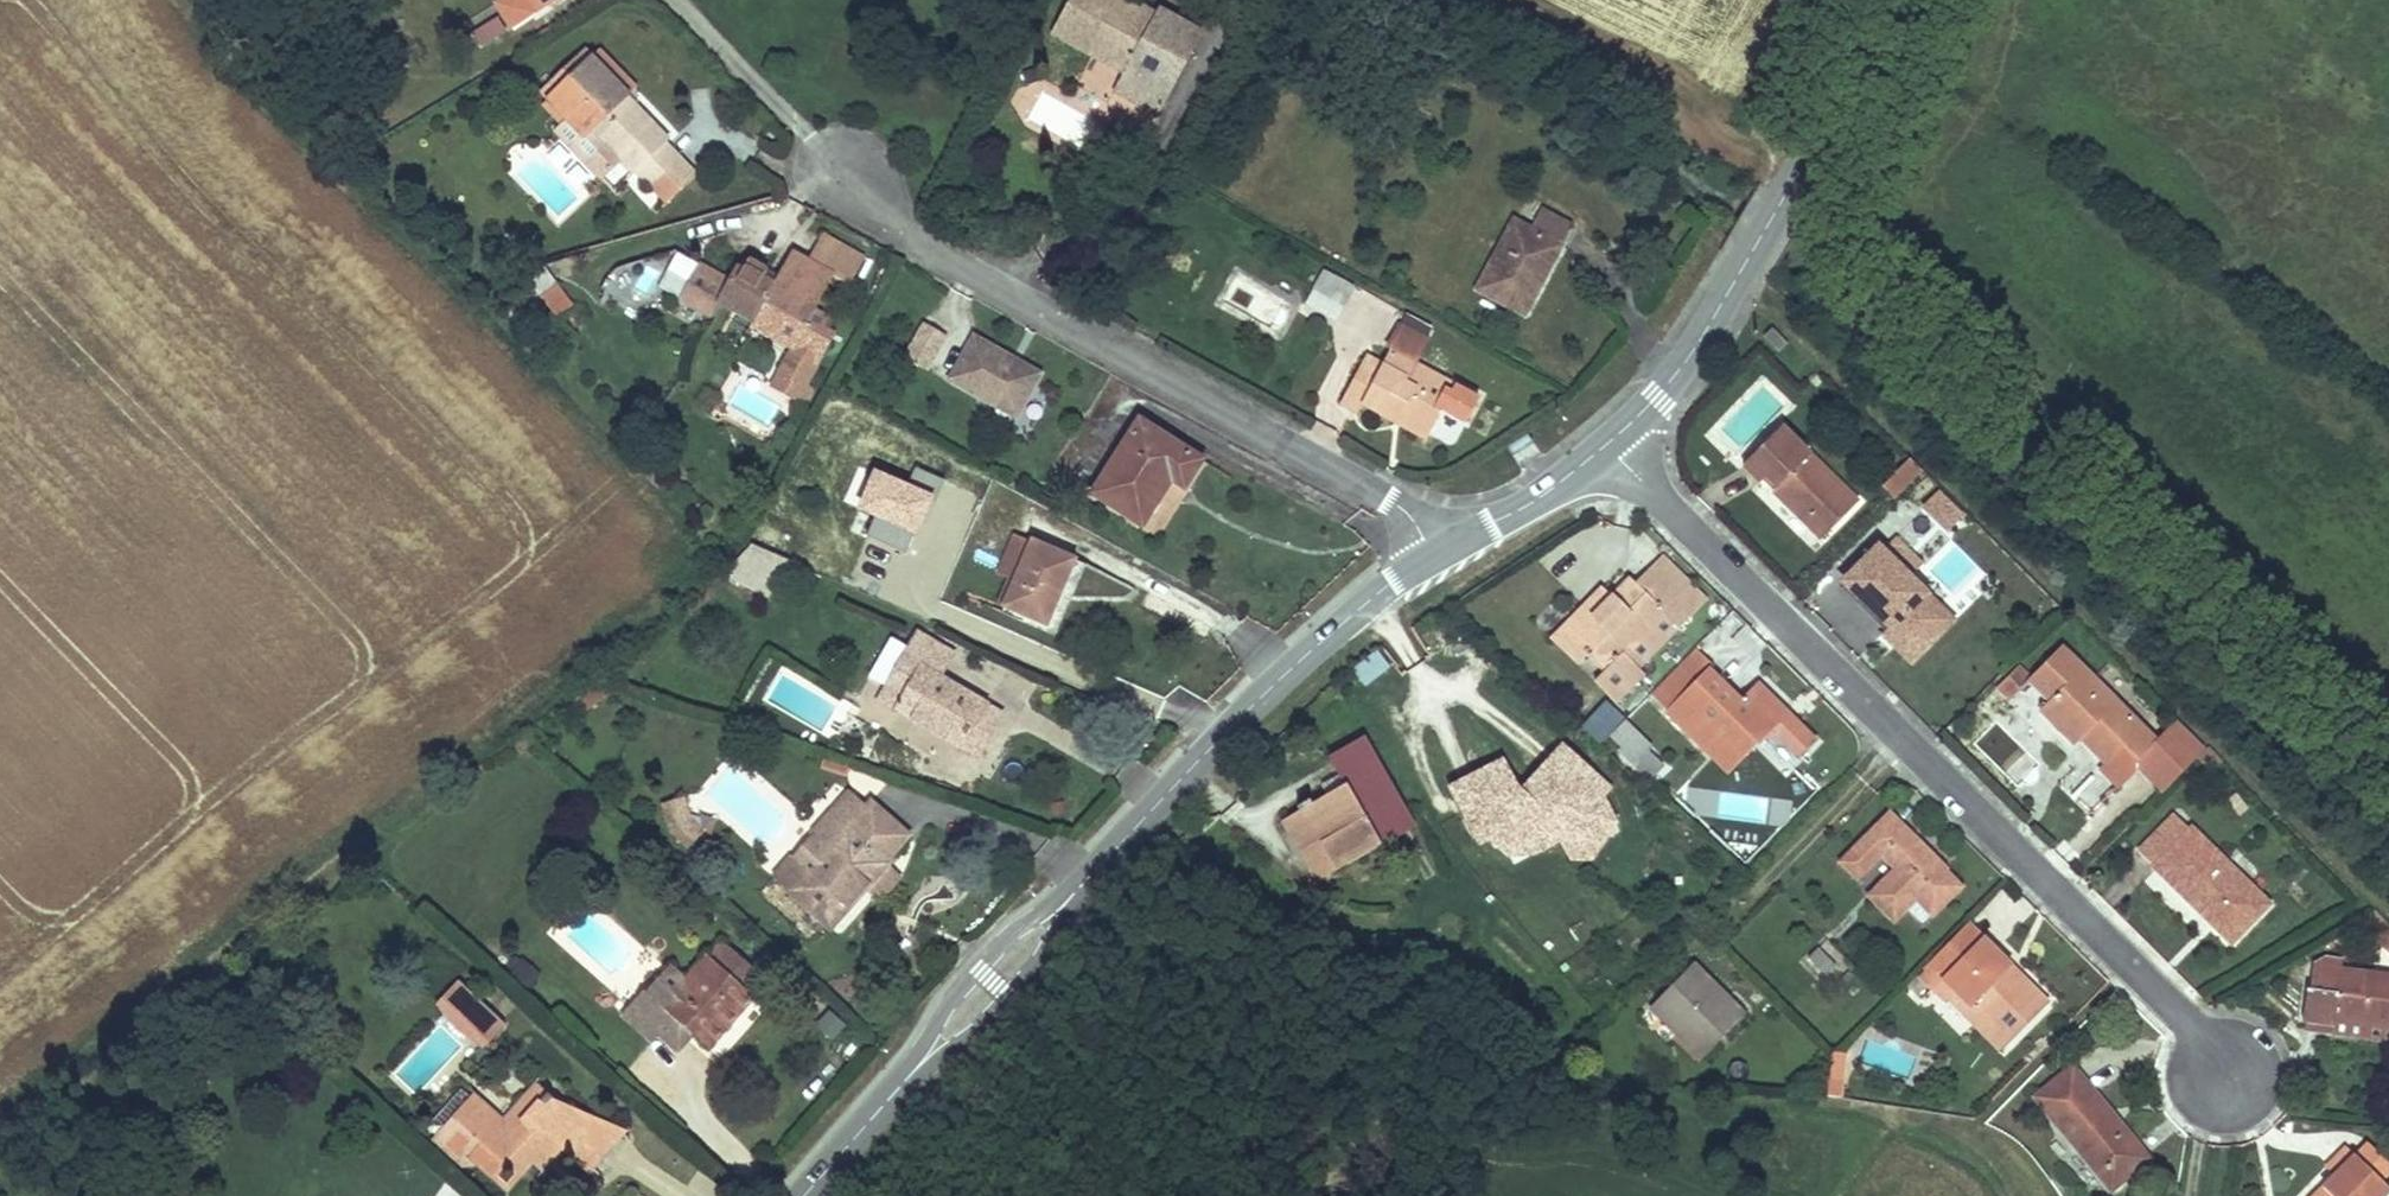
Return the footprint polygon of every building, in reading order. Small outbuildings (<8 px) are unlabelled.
[(500,3),(515,26),(556,0),(504,0),(500,3)] [(1167,98),(1202,34),(1158,10),(1154,17),(1124,0),(1070,0),(1053,32),(1126,71),(1123,77),(1167,98)] [(491,18),(472,31),(483,46),(502,33),(491,18)] [(592,57),(586,50),(541,93),(548,100),(592,57)] [(592,57),(629,95),(636,89),(599,50),(592,57)] [(543,104),(562,124),(555,131),(601,180),(621,161),(634,174),(637,171),(652,186),(680,160),(665,144),(669,140),(627,97),(629,95),(592,57),(548,100),(543,104)] [(1167,98),(1123,77),(1115,92),(1159,114),(1167,98)] [(696,176),(680,160),(652,186),(668,203),(696,176)] [(1477,290),(1525,315),(1572,225),(1541,209),(1531,229),(1527,236),(1511,227),(1477,290)] [(1527,236),(1531,229),(1514,221),(1511,227),(1527,236)] [(808,261),(833,275),(833,277),(850,286),(865,258),(822,235),(808,261)] [(699,264),(680,300),(711,316),(718,302),(754,321),(755,319),(795,340),(790,349),(775,377),(793,387),(804,393),(835,335),(827,330),(831,323),(829,316),(815,309),(833,277),(833,275),(808,261),(792,252),(772,289),(761,282),(766,273),(747,263),(741,273),(735,270),(729,281),(699,264)] [(1324,272),(1315,290),(1344,306),(1354,287),(1324,272)] [(553,314),(572,306),(562,282),(542,290),(553,314)] [(755,319),(754,321),(750,328),(790,349),(795,340),(755,319)] [(906,356),(927,368),(945,338),(924,326),(906,356)] [(1366,357),(1341,403),(1359,412),(1363,405),(1427,439),(1443,410),(1466,423),(1479,400),(1414,365),(1427,341),(1401,327),(1383,366),(1366,357)] [(1763,337),(1779,353),(1787,344),(1772,329),(1763,337)] [(1039,375),(974,338),(951,380),(1016,416),(1039,375)] [(793,387),(775,377),(770,386),(799,402),(804,393),(793,387)] [(1093,494),(1143,526),(1172,480),(1185,488),(1202,461),(1140,421),(1093,494)] [(1857,501),(1781,427),(1741,468),(1758,484),(1760,482),(1764,478),(1774,488),(1770,492),(1820,540),(1857,501)] [(1528,434),(1508,447),(1513,455),(1533,442),(1528,434)] [(1897,497),(1922,471),(1909,459),(1885,484),(1897,497)] [(1764,478),(1760,482),(1770,492),(1774,488),(1764,478)] [(1150,525),(1159,530),(1182,491),(1174,486),(1150,525)] [(1937,493),(1923,507),(1948,532),(1962,518),(1937,493)] [(1965,514),(1962,518),(1948,532),(1964,548),(1983,529),(1967,513),(1965,514)] [(1749,524),(1760,534),(1764,529),(1753,520),(1749,524)] [(877,572),(915,589),(935,546),(898,528),(877,572)] [(1032,542),(1016,535),(1000,574),(1012,579),(1001,605),(1005,606),(1032,542)] [(1919,564),(1894,540),(1880,555),(1905,579),(1919,564)] [(1005,606),(1046,624),(1074,560),(1032,542),(1005,606)] [(769,598),(789,562),(753,546),(723,574),(769,598)] [(1884,631),(1911,658),(1947,622),(1905,579),(1880,555),(1877,552),(1847,583),(1890,625),(1884,631)] [(1706,600),(1663,557),(1647,573),(1690,616),(1706,600)] [(1637,669),(1690,616),(1647,573),(1636,585),(1631,580),(1613,598),(1572,640),(1604,672),(1595,682),(1615,702),(1643,674),(1637,669)] [(1841,589),(1884,631),(1890,625),(1847,583),(1841,589)] [(1572,640),(1613,598),(1603,589),(1552,640),(1595,682),(1604,672),(1572,640)] [(879,700),(977,757),(1002,714),(939,677),(952,655),(917,635),(909,648),(887,687),(879,700)] [(887,687),(909,648),(891,638),(869,677),(887,687)] [(1366,687),(1394,666),(1379,647),(1352,668),(1366,687)] [(1667,711),(1670,708),(1705,671),(1707,669),(1712,664),(1696,648),(1650,694),(1667,711)] [(2041,709),(2075,744),(2081,739),(2085,735),(2096,746),(2092,750),(2106,763),(2101,768),(2120,788),(2134,774),(2134,763),(2154,743),(2060,648),(2029,678),(2018,667),(1999,687),(2011,699),(2031,679),(2051,700),(2041,709)] [(1778,734),(1801,757),(1816,741),(1795,721),(1790,721),(1786,717),(1788,714),(1757,683),(1740,701),(1707,669),(1705,671),(1670,708),(1667,711),(1665,712),(1728,773),(1765,735),(1778,734)] [(597,685),(574,702),(582,713),(605,695),(597,685)] [(1624,720),(1605,740),(1632,766),(1647,750),(1651,746),(1624,720)] [(2154,743),(2134,763),(2161,790),(2199,752),(2173,725),(2154,743)] [(2081,739),(2092,750),(2096,746),(2085,735),(2081,739)] [(1329,757),(1339,776),(1345,785),(1329,794),(1311,804),(1309,801),(1297,808),(1299,811),(1287,818),(1307,852),(1332,838),(1347,865),(1414,827),(1363,738),(1329,757)] [(1596,786),(1600,781),(1562,747),(1522,791),(1518,786),(1505,760),(1444,791),(1474,835),(1479,831),(1490,840),(1508,856),(1521,840),(1551,825),(1559,840),(1564,849),(1615,823),(1602,798),(1596,786)] [(2211,773),(2222,762),(2207,747),(2197,758),(2211,773)] [(1664,766),(1647,750),(1632,766),(1649,782),(1664,766)] [(846,776),(849,767),(825,759),(822,768),(846,776)] [(1345,785),(1339,776),(1324,785),(1329,794),(1345,785)] [(1609,789),(1600,781),(1596,786),(1602,798),(1609,789)] [(781,884),(831,929),(865,891),(888,865),(885,862),(908,836),(871,804),(868,808),(850,792),(792,858),(799,863),(781,884)] [(682,798),(663,804),(671,831),(678,838),(688,829),(698,839),(703,834),(689,820),(682,798)] [(1914,900),(1930,916),(1960,887),(1943,870),(1945,869),(1892,814),(1842,863),(1857,878),(1882,853),(1898,869),(1870,896),(1894,920),(1914,900)] [(2139,852),(2231,943),(2269,905),(2192,829),(2190,830),(2175,815),(2139,852)] [(1287,818),(1283,820),(1318,882),(1347,865),(1332,838),(1307,852),(1287,818)] [(1569,859),(1591,859),(1615,823),(1564,849),(1569,859)] [(1521,840),(1508,856),(1535,853),(1559,840),(1551,825),(1521,840)] [(689,848),(698,839),(688,829),(678,838),(689,848)] [(1474,835),(1482,846),(1490,840),(1479,831),(1474,835)] [(774,878),(781,884),(799,863),(792,858),(774,878)] [(888,865),(865,891),(878,902),(901,876),(888,865)] [(2387,922),(2374,937),(2388,950),(2388,925),(2387,922)] [(1981,938),(1968,926),(1930,965),(1943,978),(1981,938)] [(2048,1004),(1981,938),(1943,978),(1930,965),(1919,976),(1944,1001),(1946,998),(1955,990),(2009,1044),(2048,1004)] [(708,1048),(754,996),(748,992),(761,977),(727,948),(714,962),(709,957),(686,982),(663,1008),(647,994),(644,991),(623,1015),(648,1037),(654,1030),(659,1034),(667,1042),(682,1025),(684,1028),(692,1034),(708,1048)] [(1808,958),(1827,976),(1836,966),(1818,948),(1808,958)] [(2313,966),(2310,990),(2307,989),(2303,1021),(2306,1021),(2333,1025),(2334,1019),(2365,1024),(2363,1039),(2388,1042),(2388,976),(2341,969),(2342,961),(2325,959),(2313,966)] [(1652,1007),(1702,1058),(1744,1017),(1693,966),(1652,1007)] [(647,994),(663,1008),(686,982),(670,968),(647,994)] [(444,1008),(450,1014),(462,1013),(474,1000),(459,986),(441,1005),(444,1008)] [(1955,990),(1946,998),(2001,1052),(2009,1044),(1955,990)] [(450,1014),(475,1037),(474,1025),(487,1011),(474,1000),(462,1013),(450,1014)] [(475,1037),(483,1045),(502,1026),(487,1011),(474,1025),(475,1037)] [(2333,1025),(2306,1021),(2305,1031),(2363,1039),(2365,1024),(2334,1019),(2333,1025)] [(682,1025),(667,1042),(677,1050),(692,1034),(684,1028),(682,1025)] [(659,1034),(654,1030),(648,1037),(653,1041),(659,1034)] [(1828,1097),(1842,1098),(1845,1056),(1831,1055),(1828,1097)] [(2073,1068),(2036,1098),(2111,1189),(2148,1159),(2073,1068)] [(538,1089),(504,1127),(462,1090),(428,1128),(441,1139),(440,1141),(465,1164),(475,1163),(478,1159),(498,1177),(507,1166),(517,1175),(534,1156),(543,1164),(563,1142),(573,1151),(597,1124),(581,1117),(576,1123),(538,1089)] [(597,1124),(573,1151),(595,1171),(625,1136),(597,1124)] [(2381,1181),(2388,1173),(2388,1164),(2367,1142),(2355,1155),(2366,1166),(2381,1181)] [(2388,1190),(2388,1189),(2381,1181),(2366,1166),(2355,1155),(2347,1147),(2330,1164),(2339,1172),(2315,1195),(2383,1195),(2388,1190)] [(457,1166),(429,1195),(489,1195),(457,1166)]
